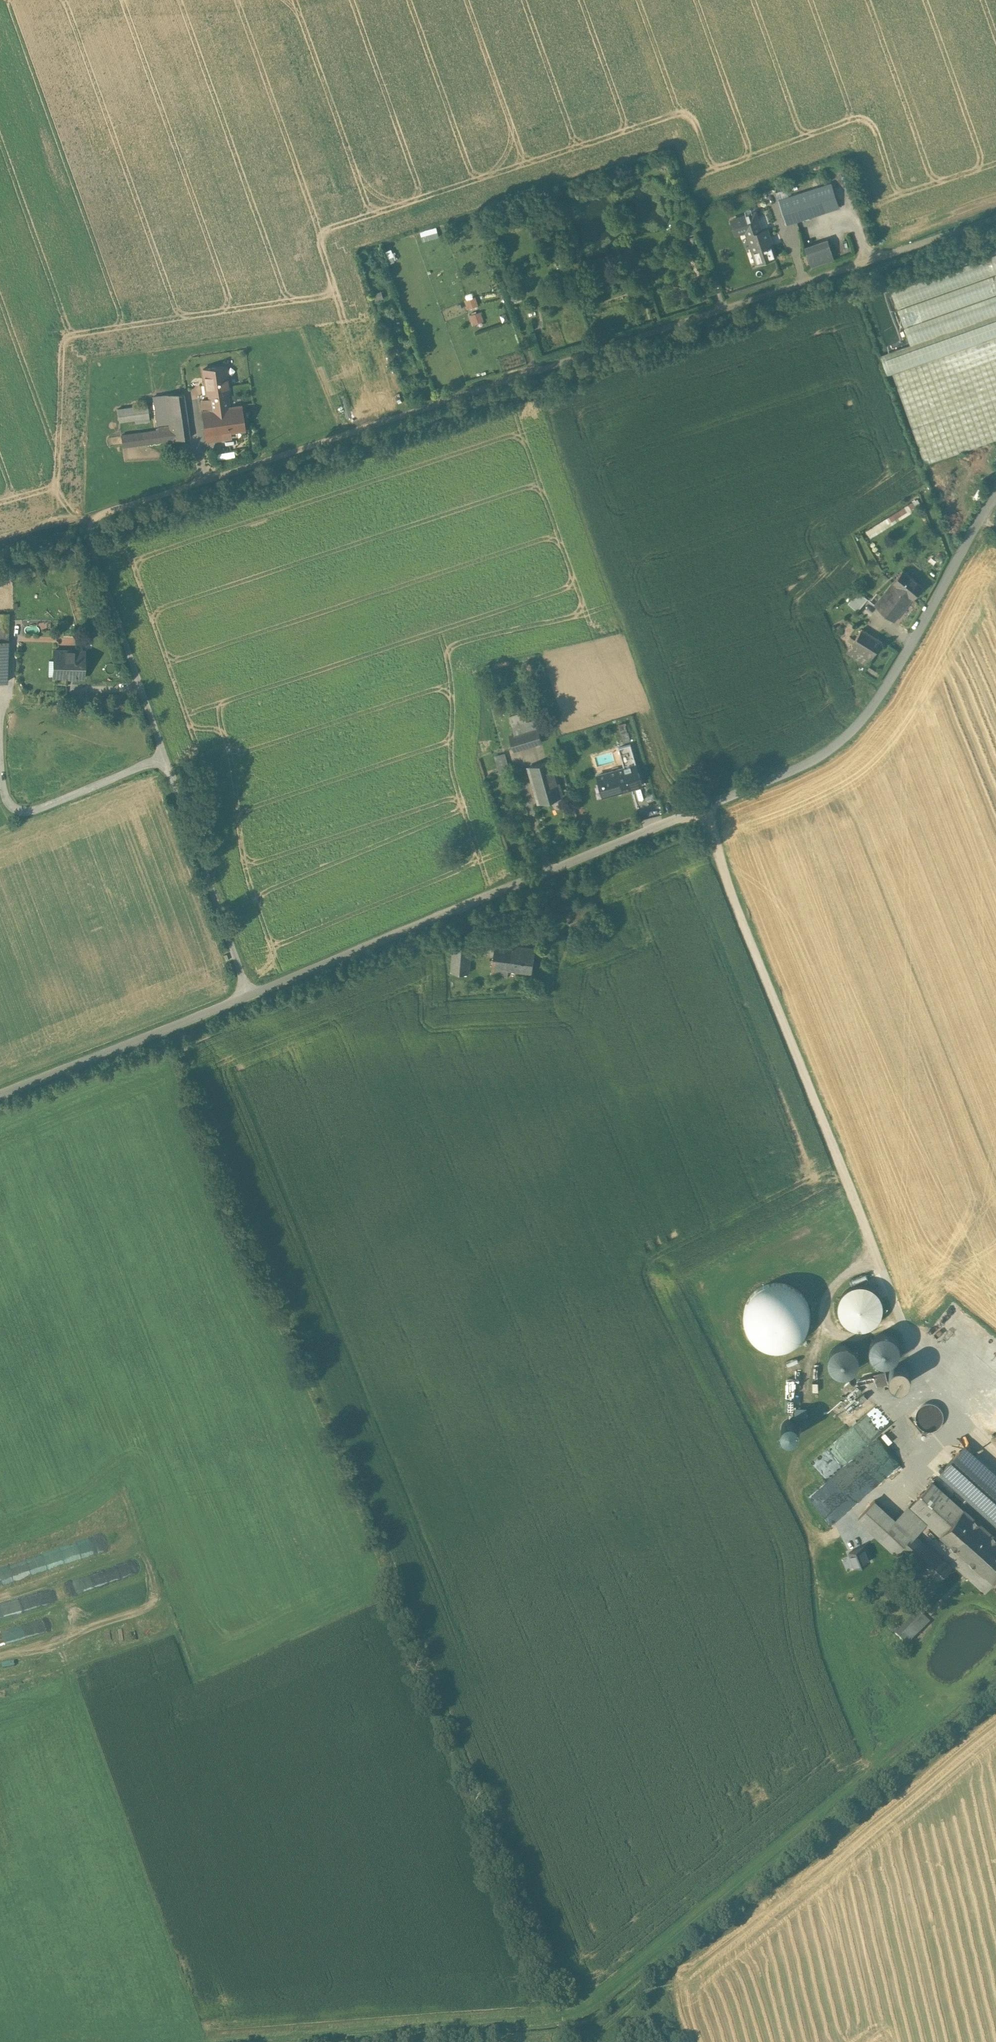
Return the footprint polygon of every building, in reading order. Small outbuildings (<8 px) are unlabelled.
[(832,183),(779,200),(786,223),(839,206),(832,183)] [(767,228),(761,230),(755,212),(731,220),(736,233),(747,229),(749,234),(747,235),(753,252),(757,251),(760,260),(775,255),(767,228)] [(827,238),(805,246),(811,265),(834,258),(827,238)] [(891,283),(911,345),(886,352),(892,373),(995,336),(995,246),(891,283)] [(465,299),(468,307),(480,303),(477,295),(465,299)] [(483,310),(471,313),(473,323),(485,321),(483,310)] [(892,373),(925,464),(995,439),(995,336),(892,373)] [(225,365),(203,369),(206,393),(208,393),(209,399),(228,396),(227,390),(229,390),(225,365)] [(183,392),(153,396),(157,425),(169,423),(170,426),(158,427),(158,430),(121,435),(123,446),(171,439),(171,440),(189,437),(183,392)] [(203,410),(229,406),(228,396),(209,399),(202,400),(203,410)] [(203,410),(201,410),(205,435),(221,433),(222,439),(231,437),(230,432),(245,429),(241,404),(229,406),(203,410)] [(147,405),(117,409),(119,421),(149,417),(147,405)] [(206,441),(222,439),(221,433),(205,435),(206,441)] [(916,499),(867,530),(871,537),(921,506),(916,499)] [(923,586),(903,569),(893,582),(913,598),(916,594),(918,596),(922,591),(920,590),(923,586)] [(893,582),(875,604),(894,620),(913,598),(893,582)] [(858,591),(848,603),(857,610),(867,598),(858,591)] [(0,625),(0,640),(8,640),(8,625),(0,625)] [(882,642),(861,629),(852,644),(859,648),(854,657),(867,665),(882,642)] [(85,650),(54,649),(54,660),(57,660),(57,675),(53,675),(53,676),(84,677),(85,650)] [(83,695),(71,694),(71,707),(83,707),(83,695)] [(536,720),(527,723),(524,713),(510,717),(515,734),(510,736),(514,749),(542,741),(538,729),(536,720)] [(630,744),(619,747),(624,767),(636,764),(630,744)] [(504,754),(495,756),(500,772),(509,769),(504,754)] [(562,796),(552,760),(528,767),(538,802),(539,801),(539,798),(560,792),(561,796),(562,796)] [(624,767),(598,775),(600,783),(603,782),(606,794),(603,794),(603,795),(617,791),(616,789),(629,786),(630,788),(642,784),(636,764),(624,767)] [(472,941),(454,940),(451,971),(469,972),(472,941)] [(535,948),(496,942),(492,967),(532,972),(535,948)] [(753,1334),(762,1342),(773,1346),(785,1345),(796,1340),(804,1331),(808,1320),(807,1308),(802,1297),(793,1289),(782,1285),(770,1286),(759,1291),(751,1300),(747,1311),(748,1323),(753,1334)] [(845,1319),(851,1324),(858,1326),(866,1326),(873,1322),(879,1316),(881,1308),(880,1300),(877,1293),(871,1288),(863,1286),(855,1286),(848,1290),(843,1296),(840,1304),(841,1311),(845,1319)] [(871,1354),(875,1359),(880,1362),(886,1362),(892,1361),(896,1357),(899,1352),(900,1346),(899,1340),(895,1336),(890,1333),(884,1332),(878,1333),(873,1337),(870,1342),(870,1348),(871,1354)] [(830,1365),(834,1370),(839,1373),(845,1374),(850,1372),(855,1369),(858,1363),(859,1357),(857,1352),(854,1347),(849,1344),(843,1343),(837,1345),(832,1348),(829,1353),(828,1359),(830,1365)] [(891,1379),(894,1382),(898,1384),(902,1384),(906,1383),(909,1380),(911,1376),(911,1372),(909,1368),(906,1364),(902,1363),(898,1363),(894,1364),(891,1367),(889,1371),(889,1375),(891,1379)] [(885,1372),(873,1374),(875,1384),(887,1382),(885,1372)] [(789,1404),(797,1404),(798,1379),(790,1378),(789,1404)] [(850,1381),(841,1388),(845,1392),(854,1385),(850,1381)] [(859,1386),(841,1402),(844,1406),(861,1391),(862,1390),(859,1386)] [(864,1392),(846,1408),(850,1413),(868,1397),(864,1392)] [(916,1421),(918,1426),(923,1429),(928,1431),(934,1431),(939,1428),(942,1424),(944,1418),(944,1413),(941,1408),(937,1404),(931,1402),(926,1403),(921,1405),(917,1410),(915,1415),(916,1421)] [(858,1458),(858,1452),(893,1422),(893,1418),(880,1403),(874,1409),(872,1409),(830,1445),(839,1455),(844,1455),(842,1457),(843,1459),(843,1464),(846,1462),(846,1455),(851,1455),(858,1450),(858,1459),(858,1458)] [(783,1434),(798,1439),(803,1422),(788,1418),(783,1434)] [(901,1452),(871,1439),(867,1449),(872,1451),(868,1460),(877,1464),(873,1473),(888,1480),(901,1452)] [(965,1445),(941,1471),(995,1521),(995,1473),(965,1445)] [(940,1535),(964,1509),(932,1481),(909,1507),(940,1535)] [(912,1534),(875,1500),(858,1518),(866,1525),(896,1552),(901,1547),(901,1546),(912,1534)] [(964,1509),(940,1535),(985,1575),(995,1563),(995,1537),(964,1509)] [(912,1534),(901,1546),(901,1547),(938,1579),(951,1567),(914,1533),(912,1534)] [(864,1547),(850,1552),(855,1566),(869,1560),(864,1547)] [(918,1612),(896,1634),(907,1645),(930,1622),(925,1618),(924,1618),(918,1612)] [(0,1708),(0,1718),(12,1715),(10,1706),(0,1708)]
